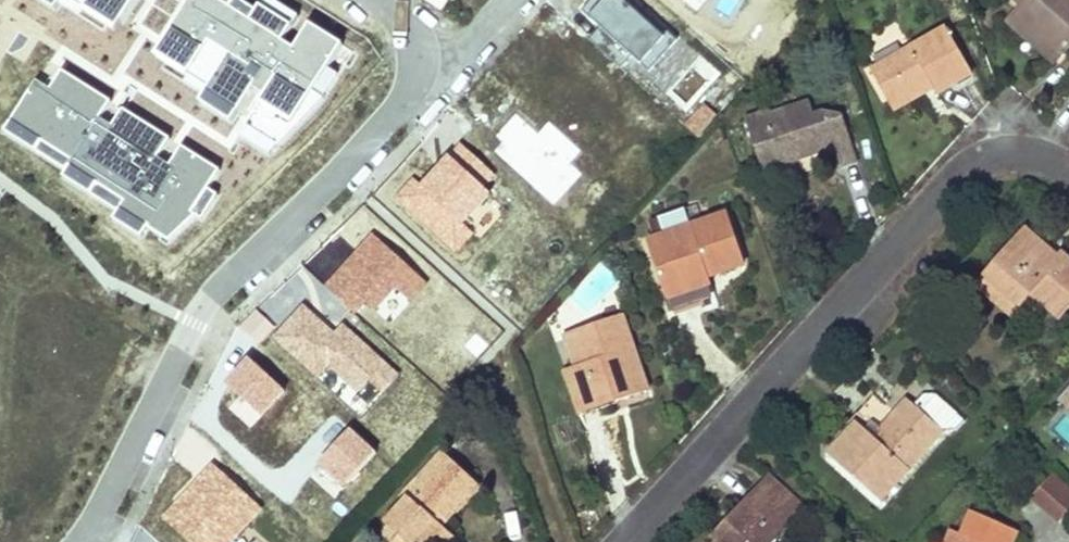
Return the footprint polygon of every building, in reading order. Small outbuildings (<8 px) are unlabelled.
[(638,0),(594,0),(586,10),(653,69),(681,38),(638,0)] [(1021,4),(1013,13),(1062,56),(1068,48),(1068,0),(1024,0),(1021,4)] [(1013,13),(1006,20),(1055,63),(1062,56),(1013,13)] [(947,30),(872,73),(890,104),(931,82),(934,88),(937,94),(972,74),(947,30)] [(931,82),(890,104),(894,112),(934,88),(931,82)] [(771,112),(747,120),(763,171),(788,163),(785,155),(806,147),(808,157),(828,148),(826,145),(834,144),(841,165),(857,160),(842,117),(827,113),(815,117),(811,104),(773,116),(771,112)] [(495,170),(465,144),(428,186),(419,177),(402,195),(459,248),(476,231),(460,216),(467,222),(493,192),(483,183),(495,170)] [(667,236),(647,243),(665,296),(709,280),(708,275),(744,263),(728,215),(689,229),(667,236)] [(686,222),(665,229),(667,236),(689,229),(686,222)] [(1025,230),(1004,254),(1011,258),(1025,242),(1051,265),(1057,258),(1025,230)] [(379,307),(400,285),(415,299),(429,284),(415,270),(407,263),(409,261),(379,232),(328,285),(359,313),(371,300),(379,307)] [(985,275),(1020,305),(1031,294),(1058,317),(1068,305),(1068,263),(1060,255),(1057,258),(1051,265),(1025,242),(1011,258),(1004,254),(985,275)] [(1020,305),(985,275),(978,283),(1012,314),(1020,305)] [(709,280),(665,296),(670,311),(708,298),(715,296),(709,280)] [(319,377),(332,363),(362,389),(373,378),(388,390),(403,373),(347,323),(337,334),(306,304),(276,336),(319,377)] [(646,391),(621,316),(573,332),(574,336),(584,365),(575,367),(565,371),(579,415),(646,391)] [(566,339),(575,367),(584,365),(574,336),(566,339)] [(246,356),(221,380),(253,413),(278,389),(246,356)] [(897,414),(873,394),(852,418),(859,424),(874,438),(897,414)] [(915,407),(908,401),(897,414),(874,438),(859,424),(829,455),(880,500),(942,431),(957,432),(965,423),(936,397),(923,398),(915,407)] [(347,426),(315,460),(339,482),(371,448),(347,426)] [(404,496),(409,500),(392,518),(404,529),(398,535),(405,541),(444,541),(450,535),(435,522),(441,516),(446,521),(478,485),(443,453),(404,496)] [(168,519),(192,541),(229,541),(263,506),(220,465),(168,519)] [(1035,496),(1062,521),(1068,513),(1068,480),(1059,471),(1035,496)] [(770,475),(756,489),(792,523),(806,508),(770,475)] [(756,489),(731,516),(737,522),(732,527),(726,523),(711,538),(714,541),(775,541),(792,523),(756,489)] [(392,518),(386,525),(398,535),(404,529),(392,518)] [(951,530),(945,541),(978,541),(951,530)]
